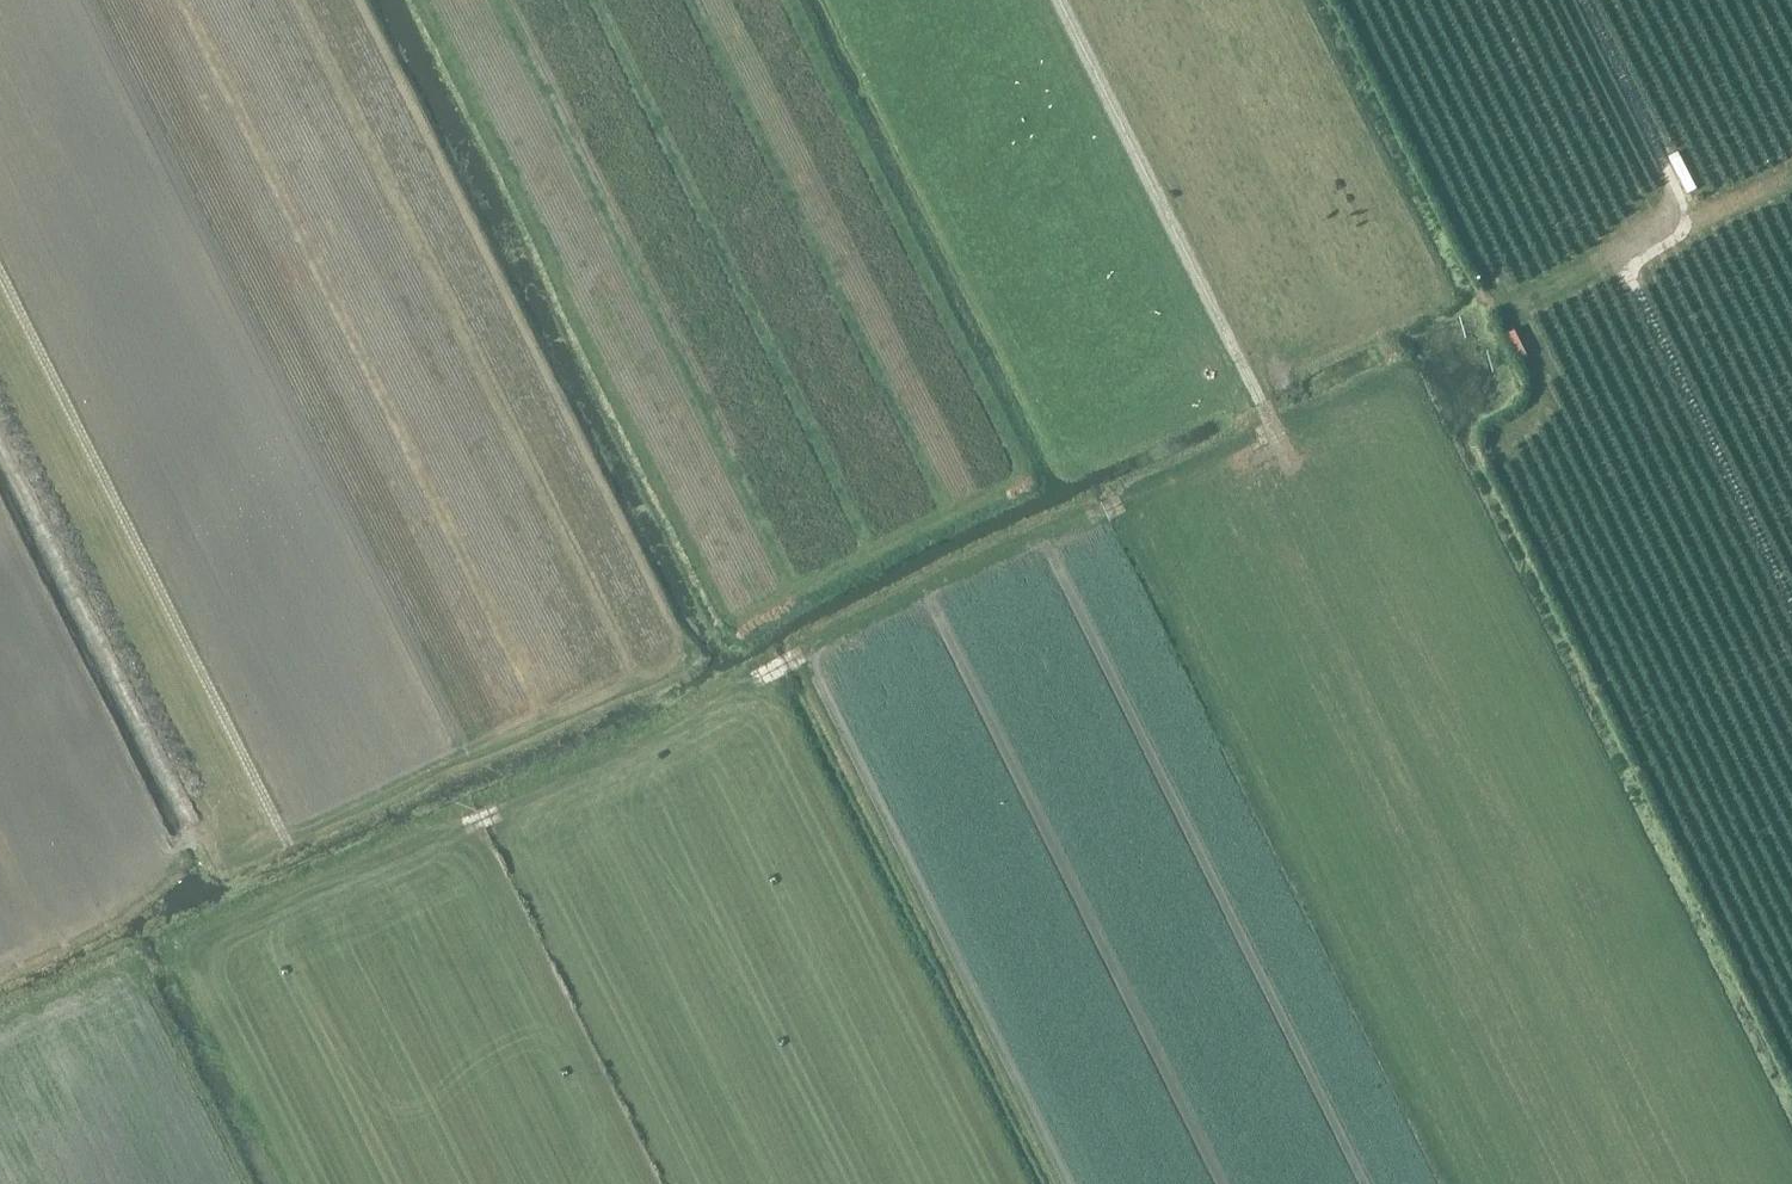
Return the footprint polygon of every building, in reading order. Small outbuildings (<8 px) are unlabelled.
[(1680,149),(1667,155),(1684,191),(1696,185),(1680,149)]
